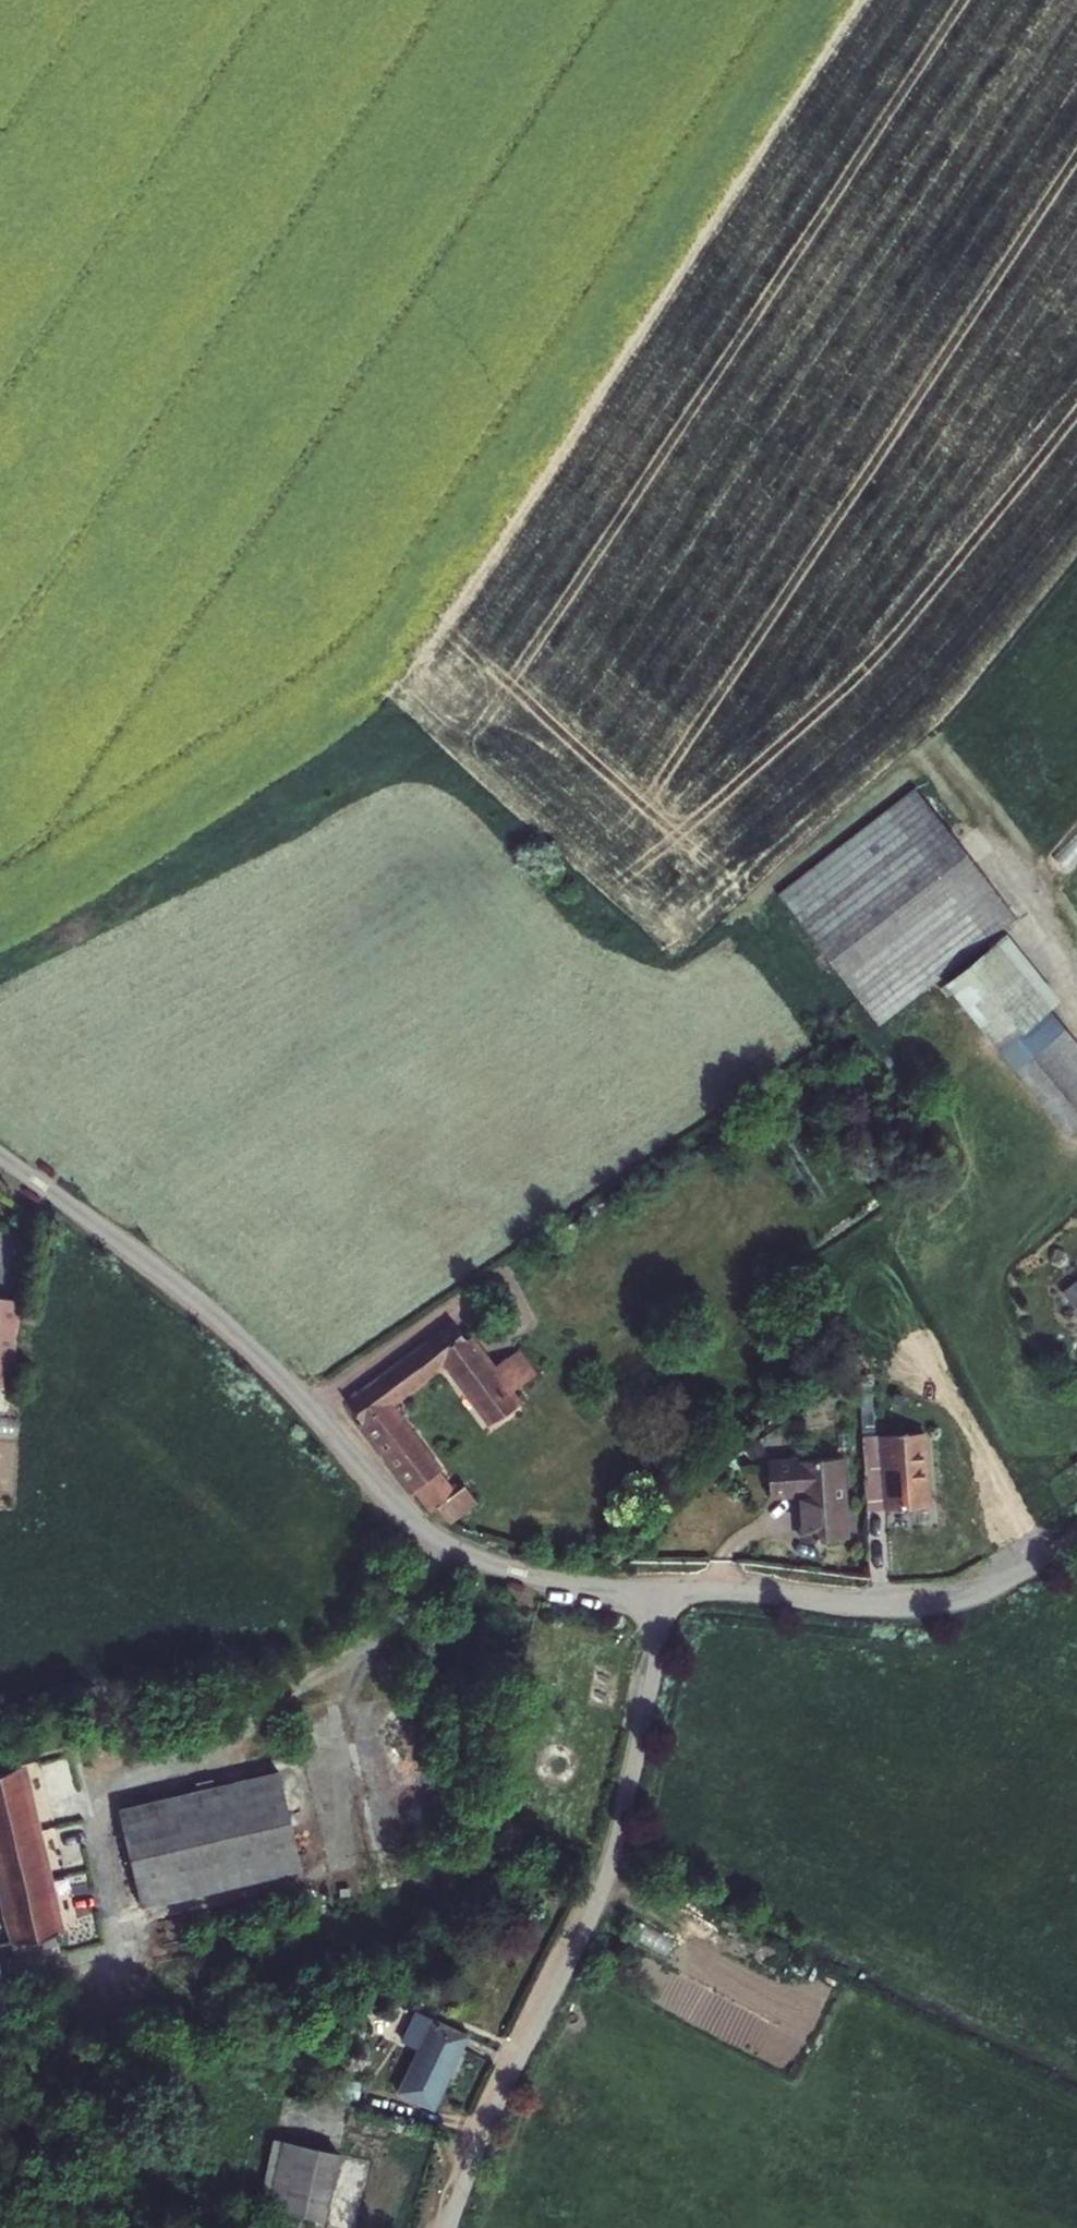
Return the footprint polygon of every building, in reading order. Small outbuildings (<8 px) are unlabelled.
[(1015,920),(920,785),(777,890),(874,1025),(1015,920)] [(1004,937),(943,984),(1064,1137),(1076,1128),(1076,1052),(1044,1009),(1053,1000),(1004,937)] [(1062,1294),(1076,1313),(1076,1283),(1062,1294)] [(0,1298),(0,1388),(18,1390),(26,1300),(0,1298)] [(528,1376),(509,1350),(487,1366),(472,1344),(468,1346),(453,1323),(394,1361),(397,1367),(345,1403),(408,1490),(437,1468),(390,1403),(445,1364),(487,1426),(515,1405),(507,1391),(528,1376)] [(920,1435),(876,1438),(877,1473),(859,1474),(861,1514),(924,1511),(920,1435)] [(846,1456),(769,1460),(771,1498),(799,1496),(801,1543),(850,1540),(846,1456)] [(458,1491),(434,1511),(445,1525),(470,1506),(458,1491)] [(7,1947),(52,1936),(50,1929),(93,1918),(53,1759),(0,1771),(0,1918),(7,1947)] [(268,1768),(107,1811),(130,1907),(293,1865),(268,1768)] [(439,2053),(382,2036),(370,2072),(387,2080),(380,2099),(419,2112),(439,2053)] [(252,2215),(313,2227),(327,2158),(267,2146),(252,2215)]
